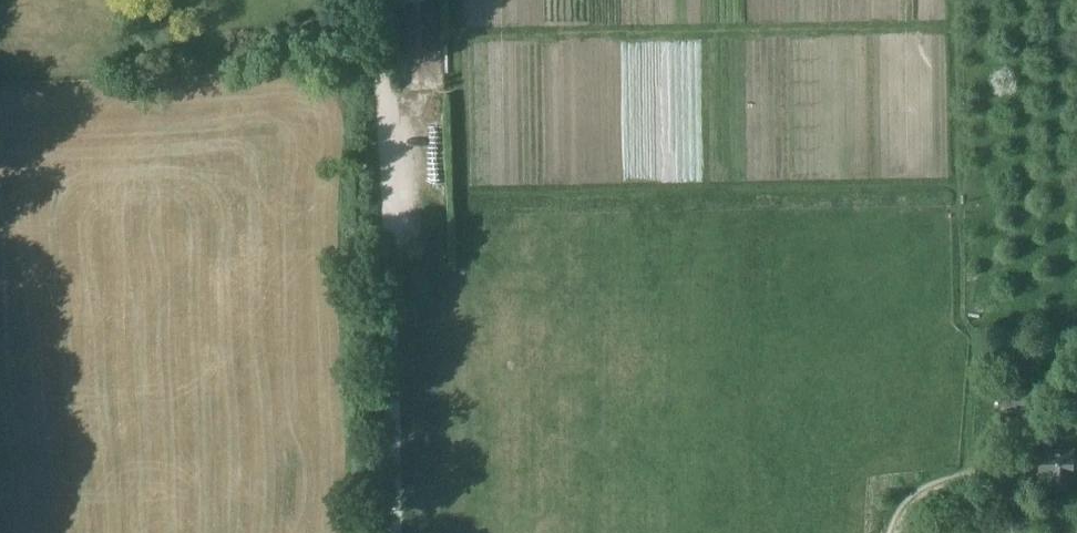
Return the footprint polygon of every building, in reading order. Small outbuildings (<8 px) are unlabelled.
[(1038,449),(1039,473),(1051,473),(1051,489),(1076,488),(1076,449),(1038,449)]
